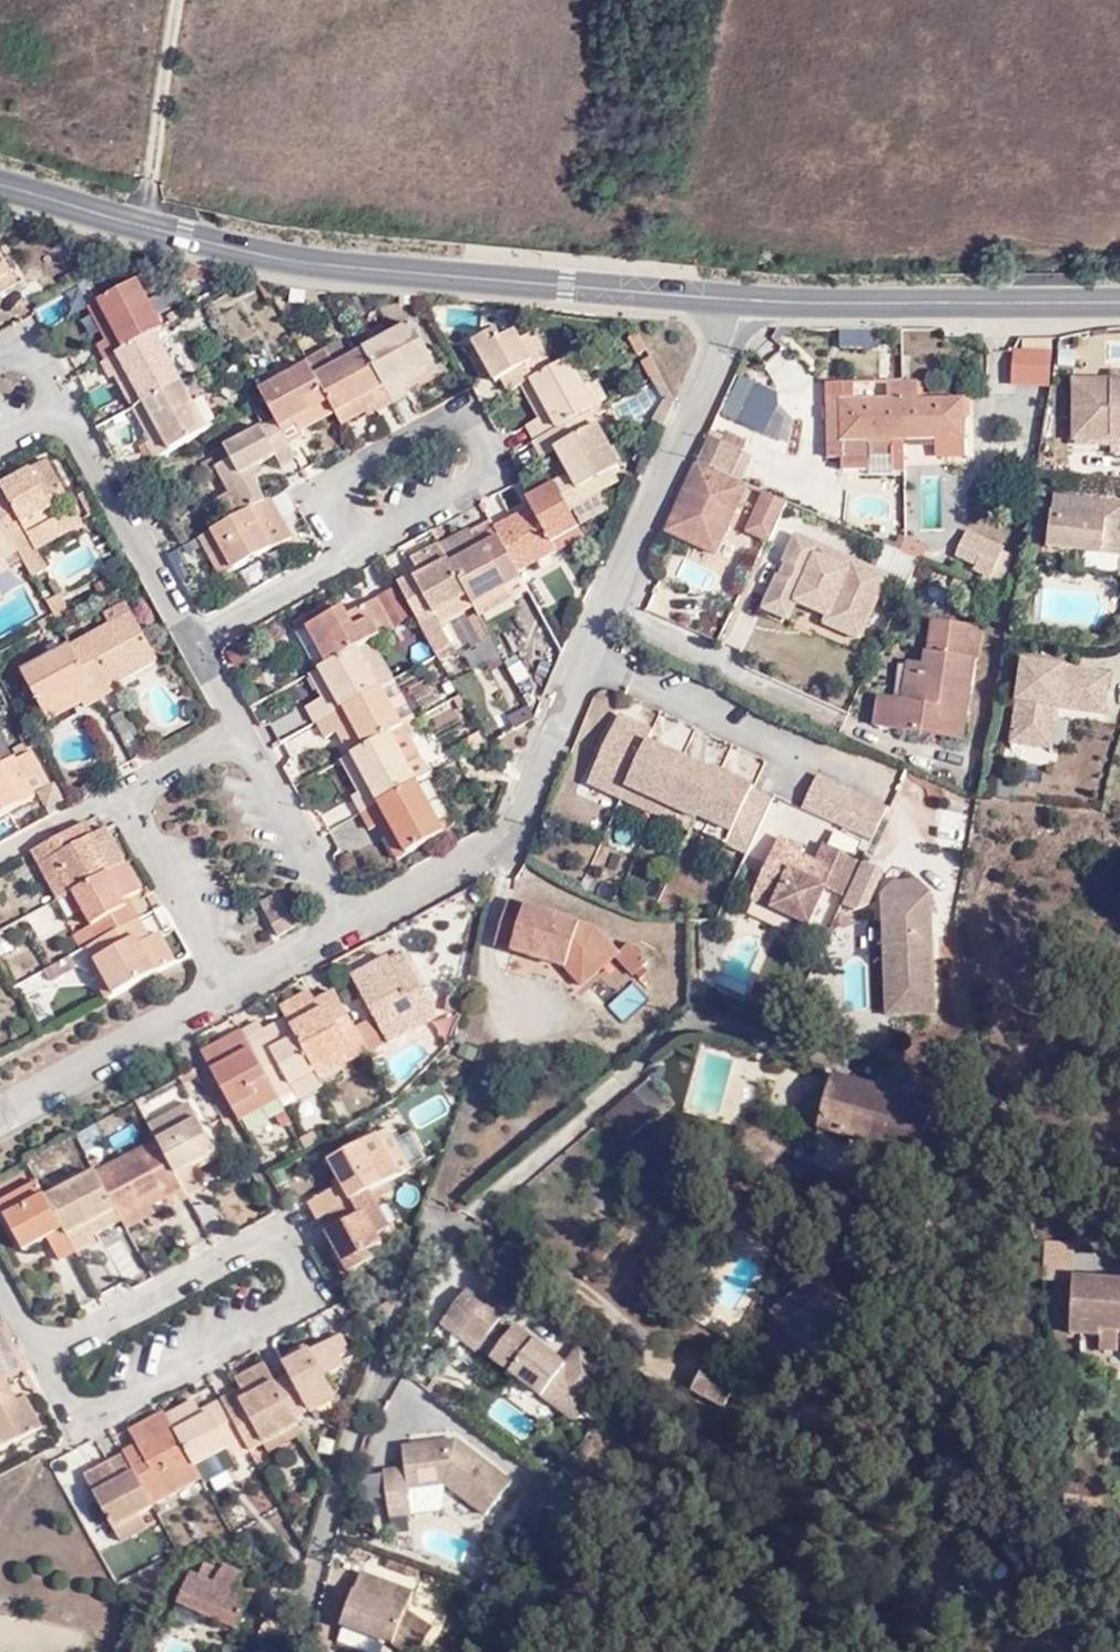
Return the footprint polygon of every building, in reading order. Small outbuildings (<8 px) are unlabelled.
[(35,283),(14,247),(0,256),(0,303),(35,283)] [(160,333),(166,330),(139,282),(96,306),(114,339),(105,343),(98,346),(106,362),(160,333)] [(40,293),(35,283),(0,303),(0,304),(5,313),(40,293)] [(5,313),(0,304),(0,327),(9,322),(5,313)] [(114,339),(96,306),(89,310),(105,343),(114,339)] [(370,349),(402,409),(418,400),(413,388),(406,378),(437,360),(417,323),(370,349)] [(523,387),(533,381),(554,369),(530,331),(517,337),(512,330),(499,337),(494,329),(472,340),(494,379),(500,376),(510,394),(523,387)] [(360,330),(331,347),(341,365),(370,349),(360,330)] [(130,374),(149,407),(191,385),(160,333),(106,362),(98,367),(109,386),(118,381),(130,374)] [(635,356),(651,347),(642,333),(626,341),(635,356)] [(316,364),(339,404),(344,412),(348,420),(382,400),(387,409),(390,416),(402,409),(370,349),(341,365),(331,347),(312,356),(316,364)] [(646,377),(663,367),(654,352),(638,362),(646,377)] [(784,352),(768,374),(791,390),(807,369),(784,352)] [(1050,356),(1017,356),(1018,391),(1050,391),(1050,356)] [(406,378),(413,388),(443,372),(437,360),(406,378)] [(563,364),(554,369),(533,381),(554,416),(542,422),(536,426),(543,438),(595,409),(580,381),(569,360),(563,364)] [(316,364),(268,390),(273,399),(285,418),(300,444),(315,436),(311,430),(307,422),(339,404),(316,364)] [(665,372),(657,376),(675,405),(663,427),(672,431),(684,404),(665,372)] [(118,381),(137,414),(149,407),(130,374),(118,381)] [(580,381),(595,409),(606,404),(590,376),(580,381)] [(926,377),(908,378),(910,437),(968,434),(966,394),(927,396),(926,377)] [(1119,432),(1119,378),(1083,377),(1082,442),(1116,442),(1116,432),(1119,432)] [(855,439),(891,438),(910,437),(908,378),(892,379),(893,396),(858,397),(857,380),(830,381),(831,398),(832,457),(855,456),(855,439)] [(740,379),(723,415),(785,443),(794,421),(750,400),(756,386),(740,379)] [(554,416),(533,381),(523,387),(542,422),(554,416)] [(218,430),(191,385),(149,407),(167,438),(155,445),(151,447),(159,461),(218,430)] [(382,400),(348,420),(354,429),(387,409),(382,400)] [(311,430),(344,412),(339,404),(307,422),(311,430)] [(149,407),(137,414),(155,445),(167,438),(149,407)] [(635,475),(595,409),(543,438),(540,439),(550,456),(562,450),(576,476),(561,485),(575,510),(635,475)] [(255,511),(271,502),(279,498),(264,471),(286,457),(291,467),(307,457),(300,444),(285,418),(232,447),(240,462),(229,468),(255,511)] [(732,427),(720,422),(702,459),(739,475),(752,443),(729,432),(732,427)] [(969,457),(968,434),(943,436),(944,458),(969,457)] [(855,439),(855,456),(892,456),(891,438),(855,439)] [(38,467),(29,452),(17,458),(10,461),(20,478),(38,467)] [(702,459),(680,506),(668,531),(723,556),(752,492),(735,484),(739,475),(702,459)] [(20,478),(0,489),(0,498),(31,552),(40,548),(37,541),(64,526),(55,510),(70,500),(49,462),(38,467),(20,478)] [(556,537),(583,521),(575,510),(561,485),(560,482),(536,496),(527,501),(539,521),(518,533),(513,527),(503,533),(526,572),(564,548),(556,537)] [(773,535),(790,497),(768,488),(751,525),(773,535)] [(1113,523),(1115,502),(1062,495),(1055,549),(1119,555),(1119,524),(1113,523)] [(31,552),(0,498),(0,569),(10,563),(31,552)] [(44,553),(86,530),(70,500),(55,510),(64,526),(37,541),(40,548),(44,553)] [(271,502),(255,511),(206,538),(228,578),(235,574),(300,539),(289,518),(280,521),(271,502)] [(556,537),(564,548),(589,532),(583,521),(556,537)] [(983,560),(980,565),(989,570),(998,545),(1000,541),(972,527),(961,549),(983,560)] [(911,592),(926,559),(914,553),(889,542),(879,565),(839,547),(834,557),(820,552),(825,541),(800,530),(786,560),(791,562),(788,570),(783,568),(766,604),(795,617),(803,600),(837,614),(840,609),(875,624),(893,584),(911,592)] [(507,587),(527,575),(526,572),(503,533),(474,550),(469,539),(445,552),(475,608),(507,587)] [(914,538),(914,553),(926,559),(935,563),(939,542),(914,538)] [(834,557),(839,547),(825,541),(820,552),(834,557)] [(998,545),(989,570),(1005,578),(1017,554),(998,545)] [(983,560),(961,549),(953,566),(974,576),(980,565),(983,560)] [(408,594),(421,617),(437,644),(457,633),(452,623),(475,608),(445,552),(416,568),(425,585),(408,594)] [(0,569),(0,584),(17,576),(10,563),(0,569)] [(507,587),(475,608),(480,618),(513,597),(507,587)] [(404,588),(381,600),(398,630),(421,617),(408,594),(404,588)] [(57,600),(69,620),(81,613),(71,593),(57,600)] [(123,624),(145,612),(139,600),(117,612),(123,624)] [(310,626),(332,666),(362,650),(398,630),(381,600),(348,618),(343,609),(310,626)] [(832,623),(868,639),(875,624),(840,609),(837,614),(832,623)] [(123,624),(84,646),(86,650),(114,698),(131,688),(127,680),(141,672),(136,662),(165,646),(145,612),(123,624)] [(897,694),(893,725),(966,738),(978,670),(981,656),(970,655),(976,622),(937,616),(931,648),(927,647),(925,662),(919,697),(904,695),(897,694)] [(981,656),(988,624),(976,622),(970,655),(981,656)] [(136,662),(141,672),(170,655),(165,646),(136,662)] [(92,709),(114,698),(86,650),(31,678),(52,717),(87,699),(91,708),(92,709)] [(362,650),(332,666),(323,671),(336,693),(322,700),(313,705),(324,726),(385,692),(362,650)] [(925,662),(910,660),(904,695),(919,697),(925,662)] [(1054,749),(1057,713),(1068,714),(1069,707),(1115,712),(1119,685),(1072,679),(1075,667),(1032,662),(1022,745),(1054,749)] [(1119,678),(1119,673),(1075,667),(1072,679),(1119,685),(1119,678)] [(336,693),(323,671),(311,678),(322,700),(336,693)] [(879,691),(875,722),(893,725),(897,694),(879,691)] [(364,726),(377,747),(407,731),(385,692),(324,726),(333,743),(353,733),(364,726)] [(87,699),(52,717),(57,727),(91,708),(87,699)] [(1057,713),(1054,749),(1065,749),(1068,714),(1057,713)] [(603,773),(636,788),(656,742),(661,731),(628,717),(603,773)] [(353,733),(365,754),(377,747),(364,726),(353,733)] [(407,731),(377,747),(365,754),(360,757),(379,790),(370,794),(362,799),(369,812),(421,783),(402,751),(414,744),(407,731)] [(4,767),(14,763),(0,737),(0,759),(4,767)] [(691,757),(656,742),(636,788),(671,804),(691,757)] [(402,751),(421,783),(432,778),(414,744),(402,751)] [(69,781),(48,745),(28,756),(47,792),(69,781)] [(4,767),(0,770),(0,812),(6,822),(50,798),(47,792),(28,756),(15,762),(14,763),(4,767)] [(379,790),(360,757),(351,762),(370,794),(379,790)] [(721,770),(691,757),(671,804),(706,820),(707,817),(726,773),(728,769),(722,767),(721,770)] [(728,769),(726,773),(707,817),(719,822),(740,831),(744,824),(764,833),(780,796),(760,787),(761,784),(728,769)] [(824,772),(809,805),(879,836),(885,824),(894,803),(824,772)] [(598,785),(631,799),(636,788),(603,773),(598,785)] [(59,811),(79,801),(69,781),(47,792),(50,798),(59,811)] [(451,833),(421,783),(369,812),(380,829),(385,827),(398,819),(417,852),(451,833)] [(631,799),(666,815),(671,804),(636,788),(631,799)] [(706,820),(671,804),(666,815),(702,831),(706,820)] [(385,827),(404,859),(417,852),(398,819),(385,827)] [(756,851),(764,833),(744,824),(740,831),(719,822),(715,832),(756,851)] [(74,875),(85,894),(131,870),(117,845),(106,850),(93,827),(45,854),(61,882),(74,875)] [(865,868),(870,857),(839,843),(828,867),(806,857),(811,846),(788,835),(761,895),(817,921),(834,883),(839,873),(859,882),(865,868)] [(886,877),(865,868),(859,882),(854,892),(846,910),(856,916),(871,909),(886,877)] [(144,893),(131,870),(85,894),(97,917),(111,941),(141,925),(129,901),(137,897),(144,893)] [(854,892),(859,882),(839,873),(834,883),(854,892)] [(61,882),(71,901),(85,894),(74,875),(61,882)] [(908,876),(896,888),(921,887),(908,876)] [(281,891),(273,877),(250,890),(258,904),(281,891)] [(896,888),(884,900),(889,1020),(937,1019),(933,897),(921,887),(896,888)] [(258,904),(270,925),(293,911),(281,891),(258,904)] [(85,894),(71,901),(84,924),(97,917),(85,894)] [(129,901),(141,925),(150,920),(137,897),(129,901)] [(141,925),(111,941),(99,949),(108,965),(124,995),(184,962),(173,944),(153,955),(148,946),(161,938),(150,920),(141,925)] [(13,957),(2,939),(0,935),(0,965),(13,957)] [(646,964),(628,946),(614,959),(633,977),(646,964)] [(24,976),(13,957),(0,965),(0,989),(24,976)] [(412,1019),(420,1032),(451,1016),(419,959),(403,967),(399,961),(364,981),(390,1031),(412,1019)] [(94,974),(111,1003),(124,995),(108,965),(94,974)] [(325,995),(289,1013),(297,1027),(322,1071),(359,1051),(372,1044),(367,1035),(350,1004),(335,1012),(325,995)] [(412,1019),(390,1031),(397,1044),(420,1032),(412,1019)] [(298,1091),(325,1077),(322,1071),(297,1027),(273,1039),(265,1026),(249,1035),(285,1098),(298,1091)] [(367,1035),(372,1044),(376,1051),(392,1043),(383,1027),(367,1035)] [(289,1105),(285,1098),(249,1035),(204,1060),(228,1104),(244,1130),(289,1105)] [(322,1071),(325,1077),(329,1084),(366,1064),(359,1051),(322,1071)] [(929,1098),(942,1103),(950,1074),(923,1066),(916,1086),(932,1091),(929,1098)] [(932,1091),(916,1086),(914,1094),(847,1071),(833,1122),(926,1151),(942,1103),(929,1098),(932,1091)] [(333,1091),(329,1084),(325,1077),(298,1091),(307,1105),(333,1091)] [(640,1092),(662,1115),(676,1101),(655,1078),(640,1092)] [(662,1115),(640,1092),(611,1119),(632,1142),(662,1115)] [(160,1129),(165,1139),(199,1197),(216,1188),(203,1165),(223,1153),(198,1107),(160,1129)] [(385,1141),(405,1177),(421,1169),(400,1133),(385,1141)] [(173,1211),(199,1197),(165,1139),(103,1174),(125,1214),(154,1197),(160,1209),(168,1205),(173,1211)] [(315,1204),(325,1221),(376,1194),(405,1177),(385,1141),(333,1169),(344,1189),(315,1204)] [(91,1232),(125,1214),(103,1174),(52,1202),(85,1260),(102,1251),(97,1242),(91,1232)] [(72,1266),(85,1260),(52,1202),(47,1194),(8,1215),(35,1261),(61,1247),(72,1266)] [(393,1223),(376,1194),(325,1221),(334,1237),(329,1240),(354,1283),(380,1268),(374,1259),(391,1249),(380,1230),(393,1223)] [(154,1197),(125,1214),(132,1225),(160,1209),(154,1197)] [(938,1217),(971,1227),(973,1219),(940,1211),(938,1217)] [(91,1232),(97,1242),(132,1225),(125,1214),(91,1232)] [(1084,1279),(1080,1335),(1117,1338),(1117,1330),(1119,1330),(1119,1281),(1084,1279)] [(473,1288),(452,1316),(489,1344),(485,1348),(565,1409),(577,1394),(591,1405),(616,1372),(584,1347),(571,1364),(522,1327),(513,1340),(499,1329),(510,1315),(473,1288)] [(819,1332),(793,1299),(786,1304),(810,1338),(819,1332)] [(452,1316),(445,1325),(482,1353),(485,1348),(489,1344),(452,1316)] [(0,1363),(0,1372),(10,1391),(15,1388),(37,1376),(8,1326),(7,1324),(0,1328),(0,1344),(8,1359),(0,1363)] [(355,1353),(344,1334),(333,1340),(343,1359),(355,1353)] [(287,1365),(295,1380),(281,1387),(300,1421),(322,1409),(317,1401),(333,1392),(327,1382),(349,1370),(343,1359),(333,1340),(287,1365)] [(690,1379),(704,1387),(714,1371),(699,1363),(690,1379)] [(274,1449),(305,1431),(300,1421),(281,1387),(272,1370),(242,1385),(247,1395),(227,1406),(250,1446),(257,1458),(274,1449)] [(714,1371),(704,1387),(721,1398),(733,1382),(714,1371)] [(1,1396),(6,1393),(10,1391),(0,1372),(0,1396),(1,1396)] [(22,1402),(15,1388),(10,1391),(6,1393),(1,1396),(9,1409),(22,1402)] [(317,1401),(322,1409),(337,1401),(333,1392),(317,1401)] [(565,1409),(579,1420),(591,1405),(577,1394),(565,1409)] [(0,1396),(0,1453),(47,1428),(31,1397),(22,1402),(9,1409),(1,1396),(0,1396)] [(171,1420),(199,1468),(202,1473),(224,1461),(250,1446),(227,1406),(207,1417),(200,1405),(171,1420)] [(148,1449),(127,1461),(130,1465),(157,1513),(192,1494),(182,1477),(199,1468),(171,1420),(149,1433),(156,1446),(148,1449)] [(280,1459),(312,1442),(305,1431),(274,1449),(280,1459)] [(156,1446),(149,1433),(140,1437),(148,1449),(156,1446)] [(462,1439),(410,1447),(413,1469),(409,1470),(391,1471),(397,1518),(417,1515),(417,1513),(413,1489),(415,1488),(445,1485),(451,1484),(490,1515),(516,1481),(462,1439)] [(224,1461),(202,1473),(208,1484),(230,1472),(224,1461)] [(147,1521),(158,1515),(157,1513),(130,1465),(105,1479),(112,1492),(97,1501),(118,1539),(147,1521)] [(208,1484),(202,1473),(199,1468),(182,1477),(192,1494),(208,1484)] [(105,1479),(89,1488),(97,1501),(112,1492),(105,1479)] [(413,1489),(417,1513),(447,1509),(445,1485),(415,1488),(413,1489)] [(147,1521),(118,1539),(125,1551),(155,1534),(147,1521)] [(222,1579),(197,1572),(184,1603),(246,1625),(258,1595),(244,1590),(249,1571),(227,1564),(222,1579)] [(400,1645),(405,1638),(423,1650),(437,1628),(412,1611),(420,1591),(367,1572),(347,1626),(400,1645)] [(261,1618),(260,1639),(276,1640),(277,1619),(261,1618)] [(400,1645),(410,1651),(421,1651),(423,1650),(405,1638),(400,1645)] [(241,1641),(229,1640),(228,1651),(240,1651),(241,1641)]
